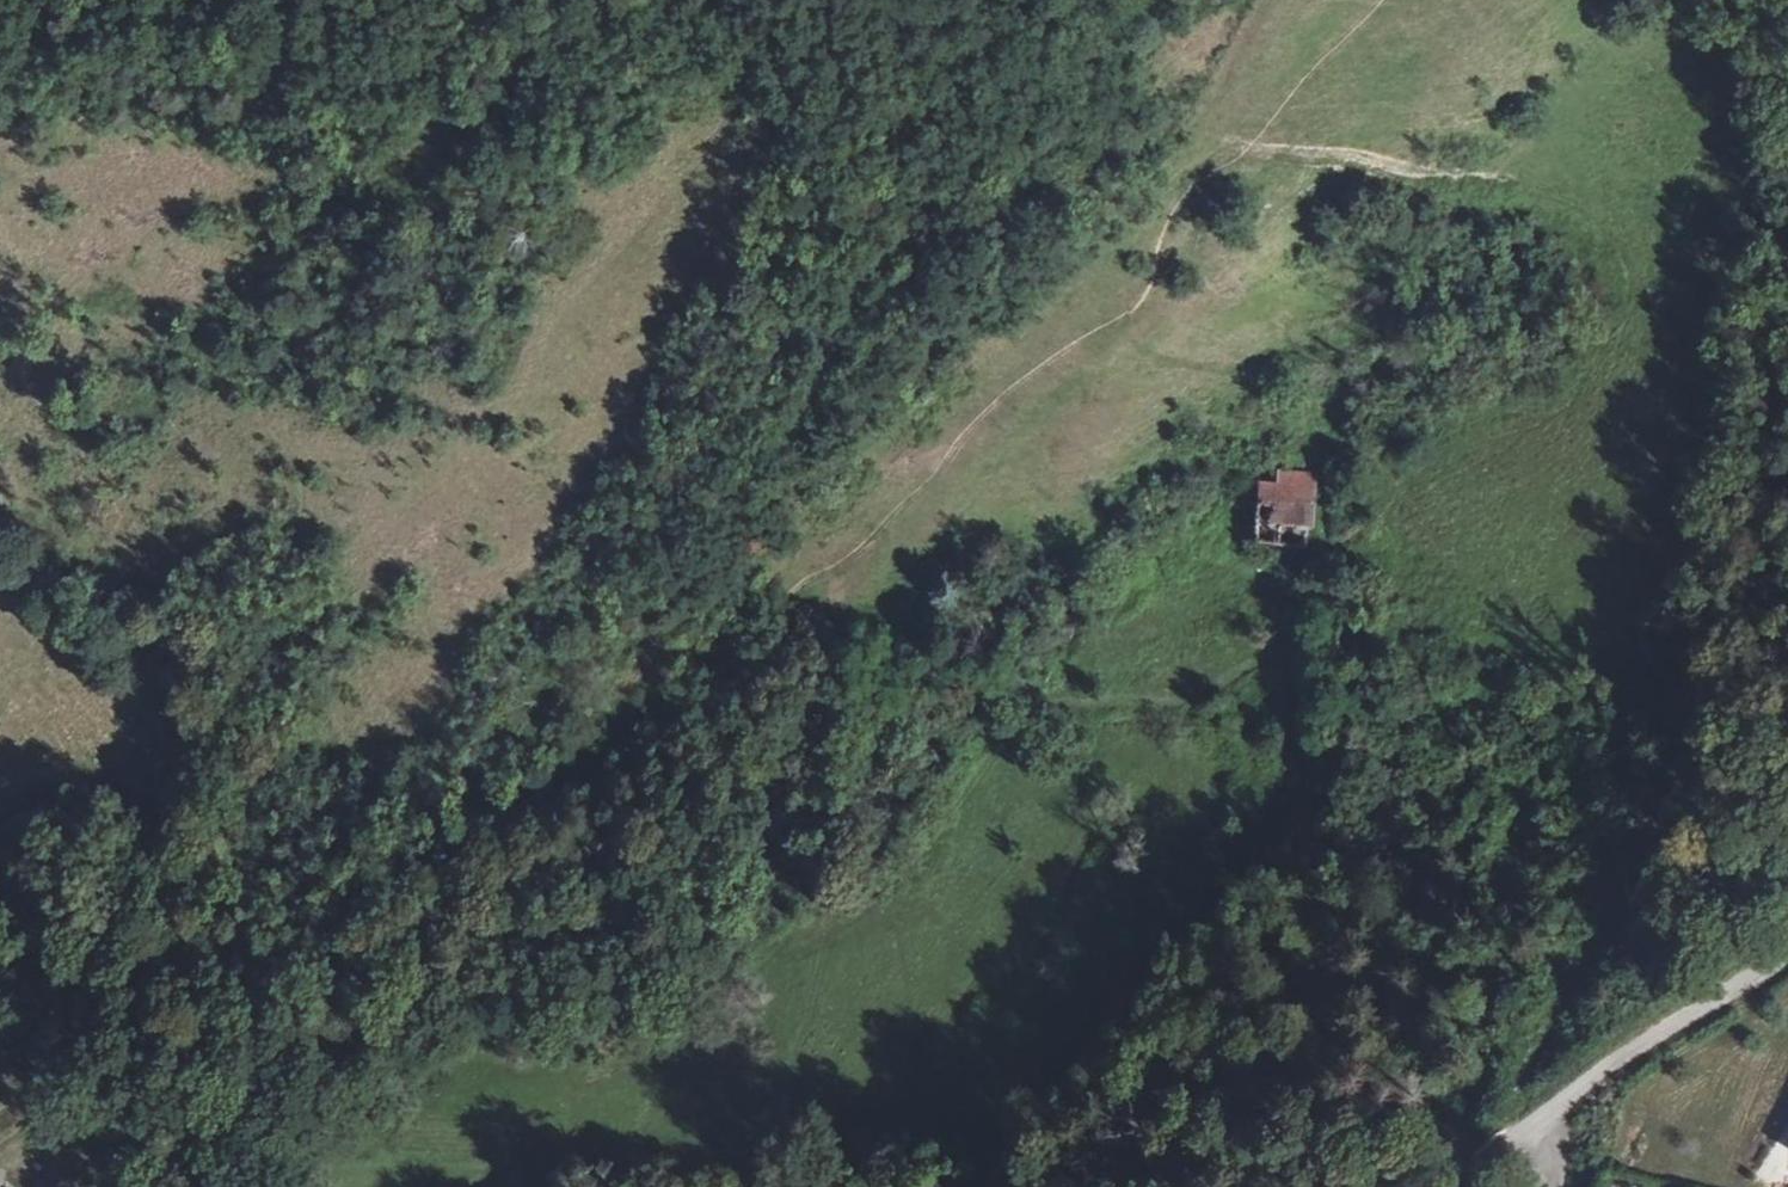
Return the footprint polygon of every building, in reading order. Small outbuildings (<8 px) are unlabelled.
[(1252,544),(1312,549),(1315,480),(1255,477),(1252,544)] [(1774,1119),(1771,1158),(1787,1159),(1787,1120),(1774,1119)]
